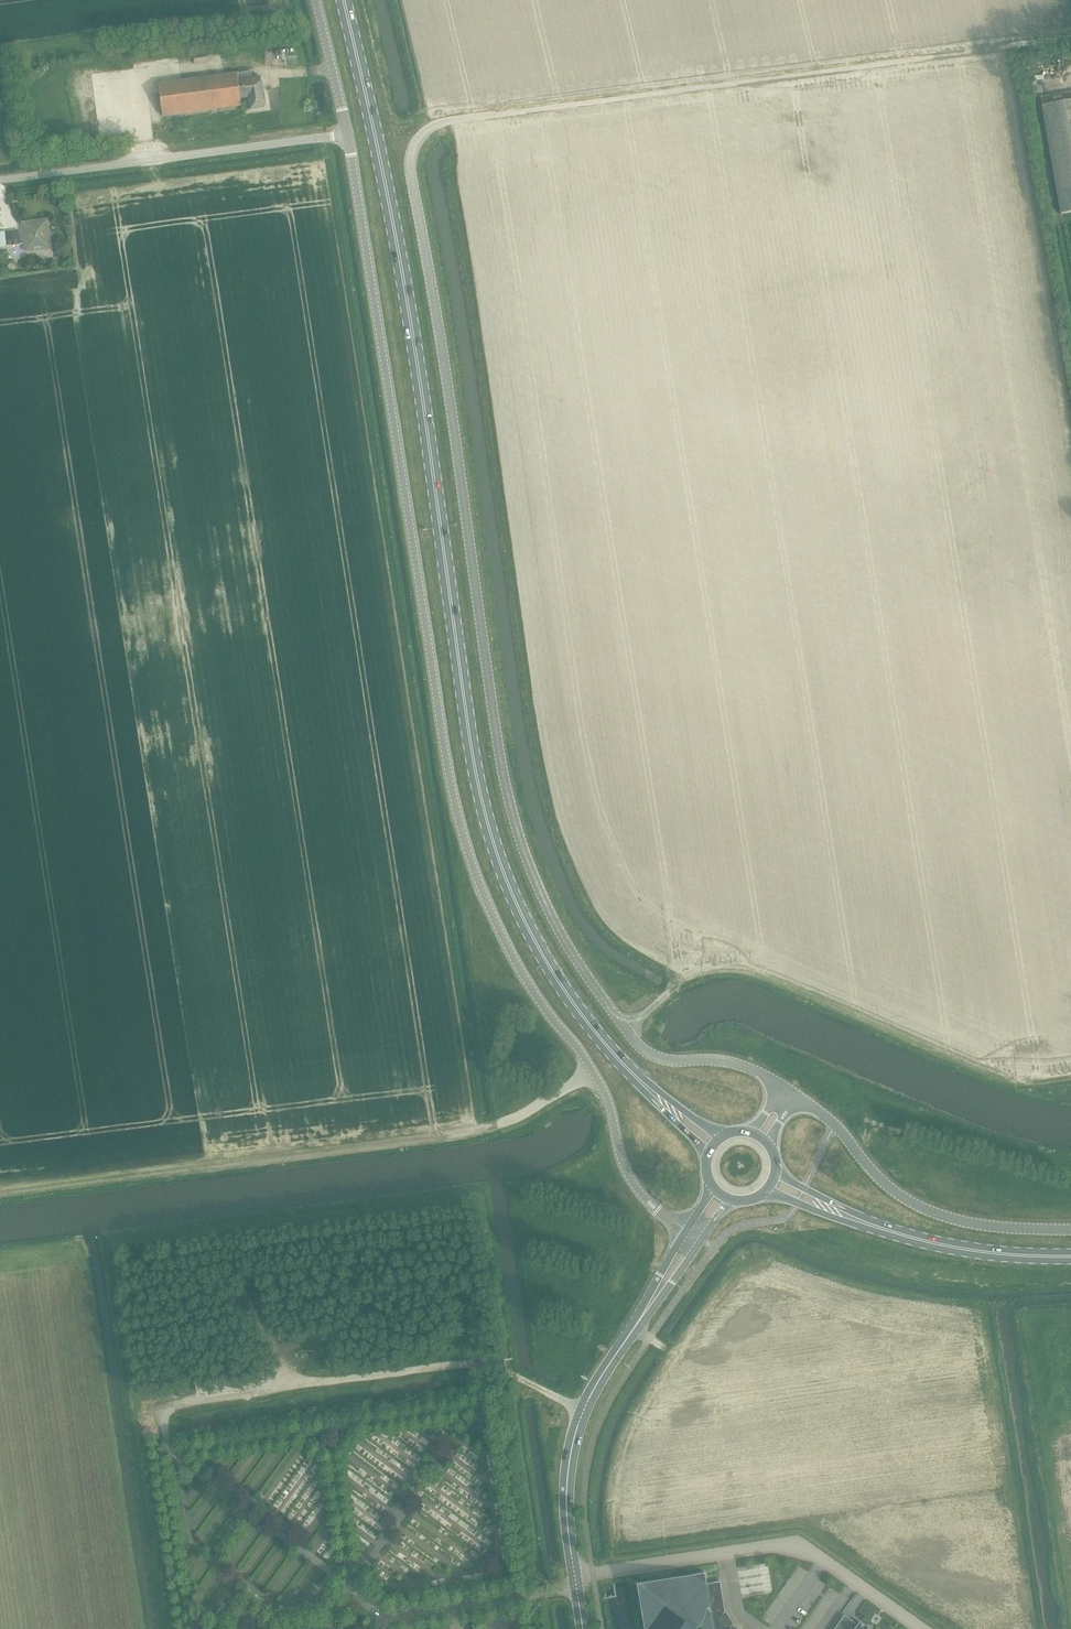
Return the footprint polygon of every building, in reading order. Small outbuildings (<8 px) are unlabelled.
[(241,106),(240,99),(247,98),(249,110),(264,108),(260,77),(252,78),(251,71),(158,84),(159,93),(163,116),(241,106)] [(1060,214),(1070,212),(1070,91),(1039,96),(1060,214)] [(22,224),(26,250),(49,248),(46,221),(22,224)] [(0,233),(0,247),(6,246),(19,245),(17,231),(5,233),(0,233)] [(733,1623),(730,1625),(723,1613),(725,1612),(722,1587),(721,1581),(714,1582),(707,1583),(705,1572),(637,1583),(645,1628),(740,1628),(733,1623)] [(834,1628),(869,1628),(868,1628),(868,1627),(867,1628),(859,1622),(857,1624),(852,1621),(852,1620),(851,1620),(844,1615),(837,1625),(834,1628)]
